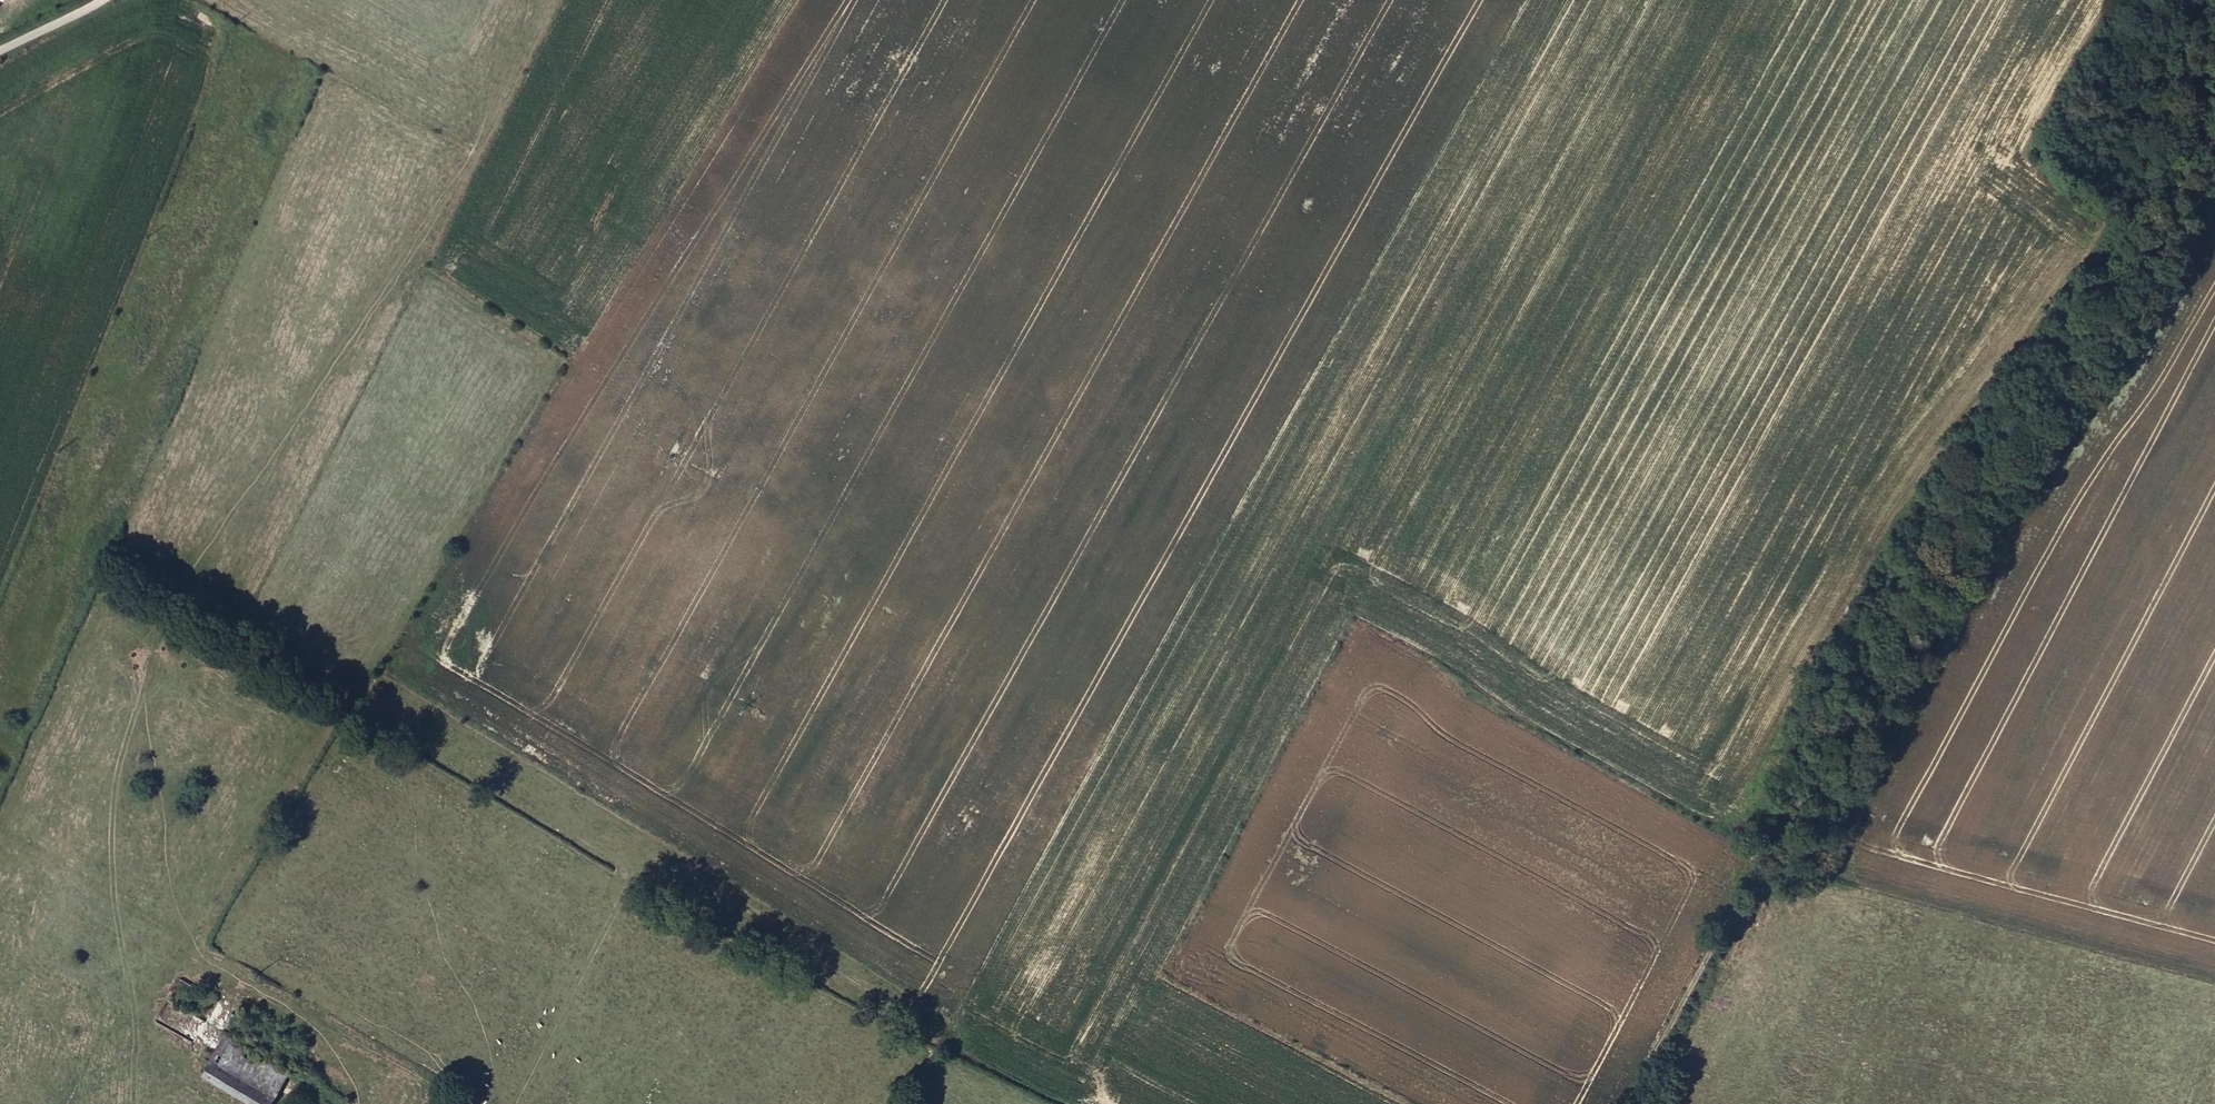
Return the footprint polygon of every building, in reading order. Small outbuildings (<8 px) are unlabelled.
[(264,1062),(274,1045),(225,1017),(214,1035),(260,1060),(264,1062)] [(214,1035),(190,1077),(237,1103),(264,1103),(267,1098),(247,1086),(260,1060),(214,1035)] [(285,1051),(274,1045),(264,1062),(275,1068),(285,1051)]
